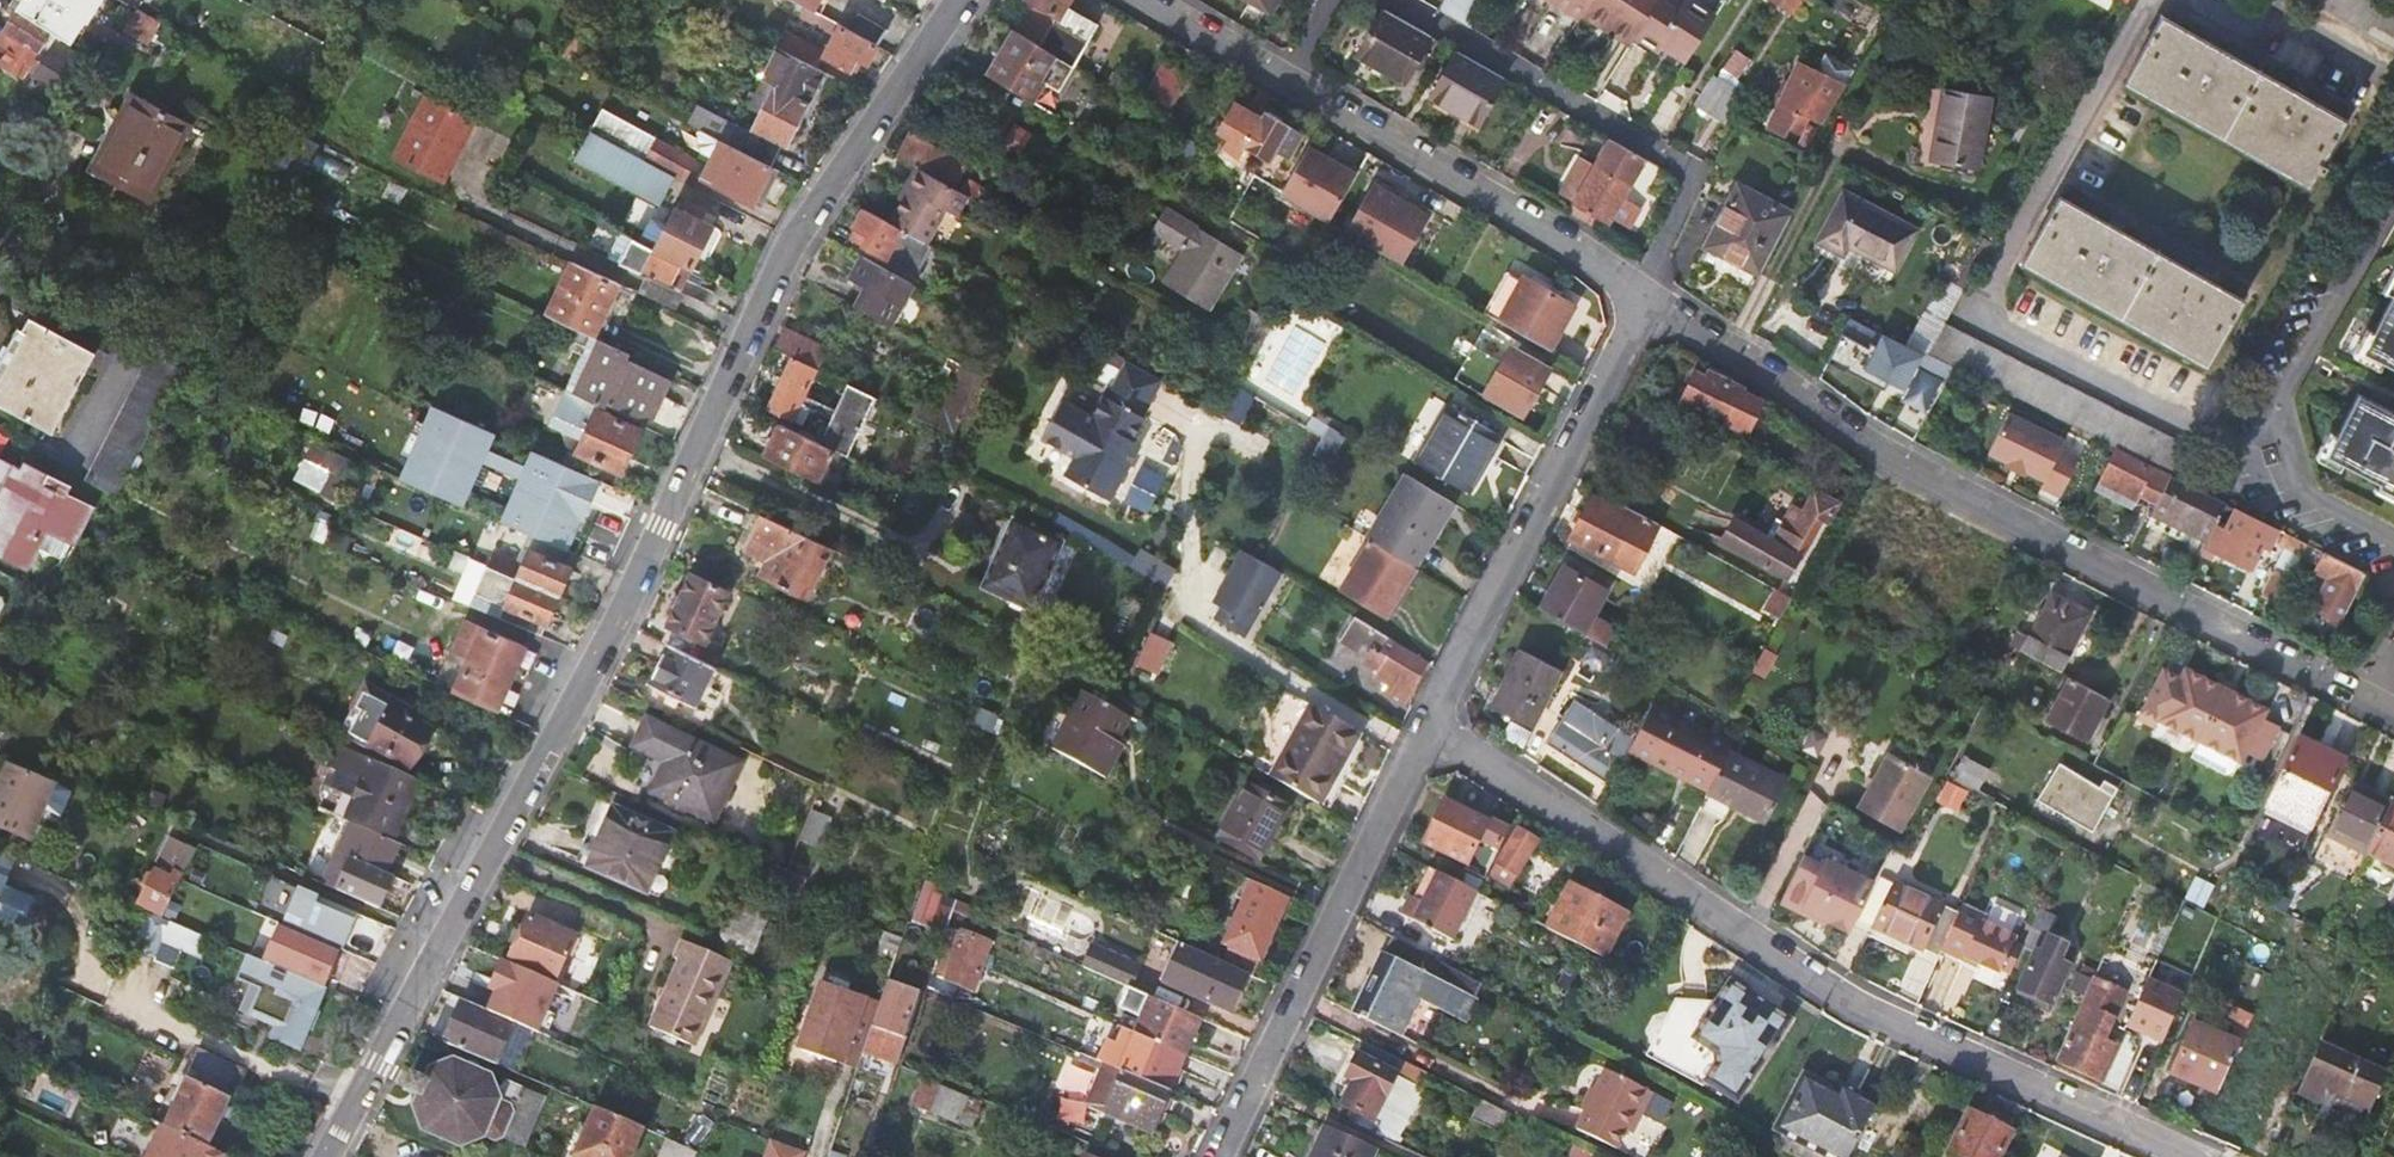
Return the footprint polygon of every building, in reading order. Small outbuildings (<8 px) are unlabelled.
[(18,9),(53,30),(62,35),(72,41),(86,21),(90,23),(91,21),(90,19),(103,0),(17,0),(13,5),(18,9)] [(820,14),(828,0),(793,0),(820,14)] [(1015,34),(1055,57),(1069,34),(1087,44),(1096,26),(1062,8),(1066,0),(1024,0),(1023,1),(1030,6),(1015,34)] [(1268,15),(1276,0),(1244,0),(1268,15)] [(1442,6),(1469,23),(1483,0),(1446,0),(1442,6)] [(1577,20),(1578,18),(1581,14),(1590,0),(1543,0),(1577,20)] [(1630,45),(1659,0),(1591,0),(1581,16),(1608,34),(1604,40),(1624,53),(1630,45)] [(1630,45),(1653,59),(1656,55),(1681,71),(1712,23),(1682,3),(1679,7),(1668,0),(1659,0),(1630,45)] [(1807,0),(1777,0),(1798,14),(1807,0)] [(2126,0),(2104,0),(2121,9),(2126,0)] [(2374,0),(2312,0),(2311,0),(2393,49),(2393,11),(2374,0)] [(163,21),(139,8),(127,31),(150,43),(163,21)] [(25,78),(30,68),(53,30),(18,9),(1,37),(0,37),(0,62),(25,78)] [(1404,86),(1432,39),(1382,10),(1355,58),(1404,86)] [(855,15),(847,29),(876,44),(883,31),(855,15)] [(2307,188),(2343,122),(2307,103),(2310,97),(2296,89),(2293,95),(2220,55),(2223,49),(2209,42),(2206,47),(2157,20),(2121,86),(2307,188)] [(883,47),(876,44),(847,29),(840,25),(836,32),(824,56),(856,73),(862,61),(873,66),(883,47)] [(53,30),(30,68),(39,74),(34,85),(55,96),(79,56),(57,42),(61,37),(71,42),(72,41),(62,35),(53,30)] [(1011,31),(983,75),(1029,103),(1043,83),(1040,81),(1055,57),(1015,34),(1011,31)] [(812,65),(785,52),(780,50),(764,79),(774,84),(807,101),(823,71),(812,65)] [(1476,127),(1503,80),(1457,53),(1430,101),(1476,127)] [(1813,78),(1843,91),(1849,73),(1821,60),(1813,78)] [(1181,94),(1185,64),(1164,62),(1160,92),(1181,94)] [(1843,91),(1813,78),(1795,69),(1766,131),(1783,141),(1788,131),(1798,136),(1806,120),(1821,127),(1843,91)] [(1711,83),(1696,108),(1721,124),(1737,99),(1711,83)] [(724,140),(772,165),(784,141),(787,143),(807,101),(774,84),(754,127),(760,130),(756,136),(733,123),(724,140)] [(1940,94),(1928,165),(1975,173),(1987,102),(1940,94)] [(117,141),(167,165),(189,126),(134,96),(119,122),(125,126),(117,141)] [(453,156),(471,118),(426,96),(395,154),(438,177),(448,155),(453,156)] [(1242,149),(1249,153),(1266,163),(1274,150),(1286,157),(1300,135),(1261,112),(1258,117),(1232,103),(1215,132),(1225,138),(1220,147),(1237,157),(1242,149)] [(1002,146),(1020,156),(1031,135),(1013,125),(1002,146)] [(668,207),(682,180),(630,151),(597,133),(589,129),(575,156),(582,160),(668,207)] [(630,151),(682,180),(694,159),(642,131),(630,151)] [(906,133),(894,156),(914,169),(965,197),(975,203),(982,190),(966,181),(961,185),(956,182),(965,167),(906,133)] [(1807,149),(1815,136),(1808,133),(1800,146),(1807,149)] [(1031,135),(1020,156),(1086,195),(1098,174),(1031,135)] [(772,165),(724,140),(704,176),(752,202),(772,165)] [(1642,160),(1607,140),(1571,204),(1606,224),(1642,160)] [(167,165),(117,141),(101,171),(149,198),(167,165)] [(1333,162),(1306,146),(1280,191),(1278,195),(1326,222),(1357,169),(1336,157),(1333,162)] [(907,191),(889,224),(925,244),(944,212),(954,217),(965,197),(914,169),(903,189),(907,191)] [(1371,183),(1342,233),(1399,265),(1427,215),(1371,183)] [(1761,274),(1792,212),(1737,184),(1706,245),(1761,274)] [(1914,232),(1842,194),(1817,243),(1842,256),(1847,248),(1893,273),(1914,232)] [(675,206),(654,249),(697,270),(719,226),(701,218),(706,209),(688,200),(686,205),(681,202),(679,208),(675,206)] [(2056,201),(2020,266),(2205,369),(2242,302),(2205,282),(2208,277),(2194,270),(2191,274),(2119,235),(2122,230),(2108,222),(2104,227),(2056,201)] [(1164,283),(1208,310),(1241,255),(1197,229),(1164,209),(1151,231),(1184,250),(1164,283)] [(863,211),(846,240),(914,276),(929,246),(925,244),(889,224),(863,211)] [(637,241),(625,265),(705,305),(712,290),(692,280),(697,270),(654,249),(637,241)] [(913,296),(917,288),(860,258),(847,281),(864,290),(855,308),(889,327),(907,294),(913,296)] [(571,261),(546,315),(597,338),(622,284),(571,261)] [(2390,300),(2393,292),(2393,273),(2382,295),(2390,300)] [(1499,321),(1548,349),(1572,305),(1524,277),(1499,321)] [(2390,300),(2362,355),(2393,372),(2393,292),(2390,300)] [(1272,324),(1250,311),(1231,345),(1254,358),(1272,325),(1272,324)] [(0,361),(0,402),(53,430),(96,351),(28,316),(23,328),(19,326),(0,361)] [(1851,330),(1855,324),(1847,321),(1845,327),(1851,330)] [(1951,370),(2027,408),(2112,451),(2115,453),(2166,478),(2180,486),(2198,456),(1941,328),(1925,357),(1929,359),(1951,370)] [(774,350),(791,357),(814,368),(824,348),(784,330),(774,350)] [(1483,330),(1456,378),(1484,394),(1522,416),(1549,368),(1512,346),(1515,340),(1507,335),(1503,341),(1483,330)] [(1841,337),(1826,365),(1843,374),(1858,346),(1841,337)] [(1864,373),(1886,384),(1897,389),(1903,392),(1920,357),(1881,338),(1876,346),(1870,344),(1860,365),(1866,368),(1864,373)] [(628,353),(600,340),(575,393),(604,407),(606,401),(648,420),(668,378),(626,359),(628,353)] [(152,350),(85,478),(116,495),(148,434),(183,367),(152,350)] [(1098,379),(1109,386),(1123,360),(1112,353),(1098,379)] [(802,395),(814,368),(791,357),(767,409),(802,426),(809,411),(829,421),(818,444),(830,450),(846,457),(874,398),(846,385),(835,410),(802,395)] [(917,419),(953,437),(979,376),(947,359),(943,368),(949,371),(945,378),(954,383),(942,410),(926,402),(917,419)] [(1923,371),(1945,381),(1951,370),(1929,359),(1923,371)] [(1138,417),(1159,381),(1123,360),(1109,386),(1090,418),(1060,401),(1039,438),(1070,457),(1061,475),(1103,497),(1129,455),(1121,450),(1141,418),(1138,417)] [(1725,372),(1713,365),(1707,378),(1696,373),(1682,400),(1746,434),(1762,403),(1741,392),(1743,388),(1731,382),(1734,377),(1725,372)] [(1895,395),(1897,389),(1886,384),(1883,390),(1895,395)] [(1901,426),(1915,434),(1929,405),(1916,398),(1901,426)] [(2393,499),(2393,418),(2356,398),(2325,459),(2378,486),(2376,490),(2393,499)] [(1416,462),(1468,493),(1501,435),(1449,405),(1416,462)] [(571,552),(602,482),(533,451),(526,466),(491,450),(497,436),(432,406),(424,423),(417,420),(401,456),(408,459),(401,476),(467,506),(473,493),(507,508),(501,521),(571,552)] [(647,430),(597,408),(575,456),(625,478),(647,430)] [(2047,436),(2012,419),(1992,460),(2011,469),(2009,473),(2029,482),(2030,479),(2049,487),(2046,494),(2057,499),(2076,460),(2043,445),(2047,436)] [(779,425),(764,458),(821,486),(824,479),(818,476),(830,450),(818,444),(779,425)] [(316,438),(298,476),(327,490),(345,451),(316,438)] [(2166,478),(2115,453),(2102,478),(2138,496),(2139,497),(2154,505),(2166,478)] [(47,523),(75,537),(90,505),(63,491),(67,484),(27,465),(24,472),(0,460),(0,500),(1,500),(0,501),(0,548),(27,562),(47,523)] [(1405,475),(1367,539),(1369,540),(1410,564),(1432,528),(1437,530),(1452,503),(1405,475)] [(2139,497),(2138,496),(2102,478),(2094,493),(2130,512),(2139,497)] [(2222,506),(2180,486),(2166,478),(2154,505),(2143,527),(2200,554),(2203,549),(2213,527),(2218,514),(2222,506)] [(2376,490),(2373,496),(2393,506),(2393,499),(2376,490)] [(1720,542),(1785,579),(1788,574),(1817,521),(1824,524),(1835,504),(1812,492),(1802,511),(1792,506),(1780,526),(1775,523),(1766,539),(1733,520),(1720,542)] [(1635,572),(1660,525),(1624,505),(1620,511),(1591,496),(1571,538),(1635,572)] [(2213,527),(2203,549),(2247,571),(2268,528),(2222,506),(2218,514),(2229,520),(2223,532),(2213,527)] [(771,549),(766,560),(758,576),(803,600),(829,548),(758,515),(748,537),(771,549)] [(1013,524),(984,591),(1031,612),(1061,545),(1013,524)] [(2363,576),(2282,536),(2276,547),(2316,567),(2313,573),(2327,580),(2311,610),(2339,625),(2355,593),(2363,576)] [(1385,616),(1414,567),(1410,564),(1369,540),(1340,590),(1385,616)] [(529,548),(517,576),(560,594),(572,566),(529,548)] [(1260,562),(1225,627),(1240,636),(1277,572),(1260,562)] [(506,572),(485,563),(480,574),(501,583),(506,572)] [(1563,566),(1539,609),(1580,632),(1603,645),(1613,628),(1591,614),(1604,590),(1563,566)] [(2293,582),(2273,572),(2259,599),(2279,609),(2293,582)] [(1778,595),(1789,601),(1802,577),(1796,574),(1793,580),(1788,577),(1785,582),(1778,595)] [(667,645),(691,656),(698,639),(706,643),(728,592),(689,575),(667,625),(669,626),(663,642),(667,645)] [(503,609),(546,627),(560,594),(517,576),(512,588),(503,609)] [(2016,629),(2009,643),(2057,669),(2087,612),(2051,592),(2026,635),(2016,629)] [(1762,613),(1778,622),(1786,607),(1789,601),(1778,595),(1774,593),(1762,613)] [(1376,654),(1386,637),(1354,618),(1344,634),(1369,649),(1362,662),(1376,671),(1373,675),(1389,684),(1385,691),(1404,702),(1425,663),(1391,644),(1383,658),(1376,654)] [(457,691),(497,709),(525,645),(468,621),(458,643),(460,643),(457,651),(472,657),(457,691)] [(1162,673),(1176,639),(1153,630),(1139,664),(1162,673)] [(691,656),(667,645),(647,685),(700,712),(720,671),(691,656)] [(1533,726),(1560,673),(1541,664),(1543,659),(1519,647),(1491,704),(1533,726)] [(1762,649),(1761,650),(1757,658),(1750,671),(1761,678),(1774,658),(1762,649)] [(2222,689),(2214,685),(2181,668),(2177,678),(2160,670),(2142,701),(2159,709),(2153,719),(2195,740),(2237,762),(2242,751),(2259,760),(2276,726),(2260,717),(2264,708),(2231,694),(2222,689)] [(2106,697),(2068,676),(2045,718),(2084,738),(2106,697)] [(2222,689),(2225,684),(2217,679),(2214,685),(2222,689)] [(370,743),(411,765),(431,729),(410,717),(414,709),(368,684),(343,728),(370,743)] [(2222,689),(2231,694),(2234,688),(2225,684),(2222,689)] [(1083,693),(1050,749),(1103,779),(1122,746),(1115,742),(1128,718),(1083,693)] [(1629,747),(1633,738),(1606,722),(1608,720),(1605,718),(1604,720),(1573,701),(1544,743),(1610,785),(1629,747)] [(1726,750),(1729,744),(1650,704),(1633,738),(1629,747),(1708,787),(1726,750)] [(1273,779),(1320,805),(1357,733),(1312,706),(1273,779)] [(739,764),(646,721),(633,748),(664,763),(650,794),(712,821),(739,764)] [(2306,834),(2342,760),(2300,740),(2264,813),(2306,834)] [(2234,761),(2194,741),(2187,757),(2221,775),(2228,773),(2234,761)] [(319,808),(351,822),(394,842),(421,780),(406,774),(363,755),(339,745),(329,767),(336,770),(319,808)] [(1784,779),(1726,750),(1708,787),(1705,792),(1764,821),(1784,779)] [(1929,775),(1886,752),(1856,807),(1898,830),(1929,775)] [(1969,788),(1975,791),(1986,770),(1964,758),(1953,780),(1969,788)] [(2070,770),(2056,762),(2034,799),(2090,830),(2114,788),(2073,763),(2070,770)] [(0,788),(0,826),(30,839),(53,785),(9,766),(0,788)] [(1218,837),(1257,860),(1286,808),(1280,805),(1283,798),(1261,785),(1257,792),(1247,786),(1218,837)] [(2364,854),(2388,804),(2348,785),(2312,857),(2353,876),(2364,854)] [(1485,820),(1441,800),(1421,842),(1464,863),(1485,820)] [(2388,804),(2364,854),(2393,868),(2393,807),(2388,804)] [(670,834),(612,810),(587,867),(645,892),(670,834)] [(351,822),(336,853),(388,877),(403,846),(394,842),(351,822)] [(1537,839),(1516,827),(1489,875),(1511,888),(1537,839)] [(138,902),(161,914),(195,849),(173,836),(138,902)] [(818,845),(800,837),(789,867),(807,874),(818,845)] [(5,877),(14,855),(0,849),(0,875),(5,877)] [(1779,899),(1799,910),(1801,905),(1826,918),(1847,929),(1873,879),(1826,854),(1822,861),(1803,852),(1779,899)] [(396,880),(388,877),(336,853),(322,885),(381,912),(396,880)] [(1464,885),(1429,868),(1415,897),(1409,894),(1400,913),(1412,919),(1424,925),(1423,927),(1430,931),(1432,929),(1453,939),(1470,907),(1477,892),(1476,891),(1464,885)] [(1476,891),(1484,876),(1472,870),(1464,885),(1476,891)] [(10,929),(17,913),(25,916),(32,898),(1,885),(5,877),(0,875),(0,926),(10,929)] [(1288,897),(1251,880),(1223,943),(1230,946),(1224,960),(1255,973),(1288,897)] [(1485,880),(1479,891),(1496,899),(1501,889),(1485,880)] [(912,919),(932,926),(939,907),(942,897),(931,893),(934,885),(924,882),(912,919)] [(1892,883),(1870,925),(1937,957),(1939,952),(1957,913),(1892,883)] [(1557,907),(1546,928),(1594,953),(1602,958),(1623,915),(1568,886),(1557,907)] [(359,916),(299,890),(282,929),(342,954),(359,916)] [(957,899),(952,922),(973,927),(978,903),(957,899)] [(1957,913),(1939,952),(1962,962),(1964,959),(1976,965),(1997,974),(2000,970),(2013,941),(2016,934),(1981,919),(1984,913),(1961,903),(1957,913)] [(944,935),(952,911),(939,907),(932,926),(931,930),(944,935)] [(560,977),(580,932),(528,910),(508,955),(560,977)] [(2022,944),(2021,945),(2034,951),(2016,990),(2033,998),(2030,1004),(2048,1012),(2069,965),(2068,965),(2059,961),(2065,946),(2066,945),(2047,936),(2054,920),(2036,912),(2022,944)] [(145,916),(134,947),(154,955),(160,940),(200,955),(206,938),(145,916)] [(342,954),(282,929),(266,965),(326,991),(342,954)] [(901,939),(884,932),(879,947),(896,953),(901,939)] [(963,932),(954,955),(982,965),(990,942),(963,932)] [(1357,1004),(1353,1011),(1393,1031),(1394,1029),(1406,1004),(1416,1009),(1420,998),(1466,1021),(1469,1014),(1467,1013),(1481,985),(1392,937),(1383,955),(1381,954),(1378,960),(1386,965),(1379,978),(1372,975),(1364,992),(1367,993),(1361,1005),(1357,1004)] [(690,941),(651,1028),(693,1046),(732,959),(690,941)] [(2022,944),(2013,941),(2000,970),(2009,973),(2021,945),(2022,944)] [(1228,1009),(1244,971),(1179,942),(1165,974),(1180,981),(1177,987),(1228,1009)] [(1086,966),(1130,986),(1133,987),(1141,966),(1095,945),(1086,966)] [(2059,961),(2068,965),(2074,950),(2065,946),(2059,961)] [(974,987),(982,965),(954,955),(946,977),(974,987)] [(562,980),(505,956),(486,1004),(543,1027),(562,980)] [(266,965),(247,957),(239,976),(237,980),(251,986),(239,1014),(274,1029),(269,1039),(282,1044),(303,1053),(329,992),(326,991),(266,965)] [(2129,1028),(2163,1042),(2192,971),(2158,957),(2129,1028)] [(1581,969),(1568,963),(1557,985),(1570,991),(1581,969)] [(2075,974),(2088,980),(2092,972),(2079,966),(2075,974)] [(2082,994),(2088,980),(2075,974),(2069,988),(2082,994)] [(1702,1080),(1703,1081),(1736,1102),(1790,1019),(1769,1006),(1764,1009),(1749,999),(1749,992),(1729,978),(1704,1015),(1688,1040),(1712,1053),(1714,1064),(1702,1080)] [(920,992),(887,981),(879,1004),(862,1052),(896,1063),(920,992)] [(2091,981),(2070,1027),(2073,1030),(2058,1063),(2099,1081),(2115,1047),(2101,1041),(2108,1025),(2122,995),(2091,981)] [(819,984),(796,1049),(856,1070),(862,1052),(879,1004),(819,984)] [(1144,1015),(1137,1031),(1186,1052),(1201,1016),(1133,987),(1130,986),(1122,1005),(1144,1015)] [(2263,996),(2258,1009),(2263,1011),(2268,999),(2263,996)] [(520,1021),(462,997),(444,1039),(501,1064),(520,1021)] [(1406,1004),(1394,1029),(1404,1033),(1416,1009),(1406,1004)] [(2216,1093),(2202,1126),(2252,1146),(2267,1108),(2238,1095),(2241,1087),(2244,1086),(2250,1074),(2253,1075),(2277,1017),(2263,1011),(2258,1009),(2234,1066),(2229,1064),(2216,1093)] [(2171,1074),(2216,1093),(2229,1064),(2237,1045),(2193,1025),(2171,1074)] [(1125,1070),(1170,1089),(1186,1052),(1137,1031),(1129,1048),(1107,1038),(1099,1059),(1107,1063),(1125,1070)] [(2386,1068),(2319,1039),(2313,1052),(2302,1077),(2296,1093),(2318,1103),(2322,1096),(2341,1104),(2344,1098),(2368,1108),(2376,1091),(2386,1068)] [(1419,1086),(1426,1071),(1363,1041),(1356,1055),(1351,1052),(1340,1073),(1345,1076),(1341,1084),(1348,1088),(1342,1102),(1354,1109),(1379,1122),(1392,1098),(1384,1094),(1394,1074),(1419,1086)] [(2277,1066),(2302,1077),(2313,1052),(2288,1041),(2277,1066)] [(196,1049),(183,1075),(187,1077),(227,1096),(240,1069),(196,1049)] [(505,1140),(526,1149),(547,1099),(521,1088),(508,1083),(503,1096),(495,1077),(479,1071),(480,1069),(478,1065),(475,1063),(472,1062),(467,1064),(466,1065),(455,1061),(431,1070),(427,1080),(411,1073),(404,1091),(419,1097),(414,1110),(424,1135),(464,1151),(488,1142),(496,1146),(504,1142),(505,1140)] [(1091,1103),(1108,1110),(1125,1070),(1107,1063),(1091,1103)] [(1604,1067),(1575,1126),(1615,1148),(1624,1129),(1630,1132),(1640,1112),(1661,1123),(1672,1101),(1604,1067)] [(1153,1129),(1170,1089),(1125,1070),(1108,1110),(1153,1129)] [(1838,1156),(1847,1156),(1874,1103),(1853,1092),(1849,1099),(1803,1076),(1778,1126),(1838,1156)] [(187,1077),(164,1126),(205,1145),(227,1096),(187,1077)] [(913,1104),(957,1122),(966,1097),(923,1080),(913,1104)] [(979,1102),(966,1097),(957,1122),(970,1127),(979,1102)] [(1492,1105),(1480,1098),(1470,1117),(1496,1131),(1506,1111),(1492,1105)] [(594,1109),(573,1156),(576,1156),(630,1156),(641,1130),(594,1109)] [(1373,1134),(1379,1122),(1354,1109),(1347,1122),(1373,1134)] [(1947,1151),(1959,1156),(1996,1156),(2009,1131),(1967,1110),(1947,1151)] [(160,1125),(145,1156),(214,1156),(217,1151),(160,1125)] [(1318,1144),(1312,1156),(1372,1156),(1376,1148),(1330,1128),(1322,1146),(1318,1144)] [(699,1153),(665,1138),(657,1156),(697,1156),(699,1153)] [(770,1141),(764,1156),(802,1156),(804,1154),(770,1141)]
